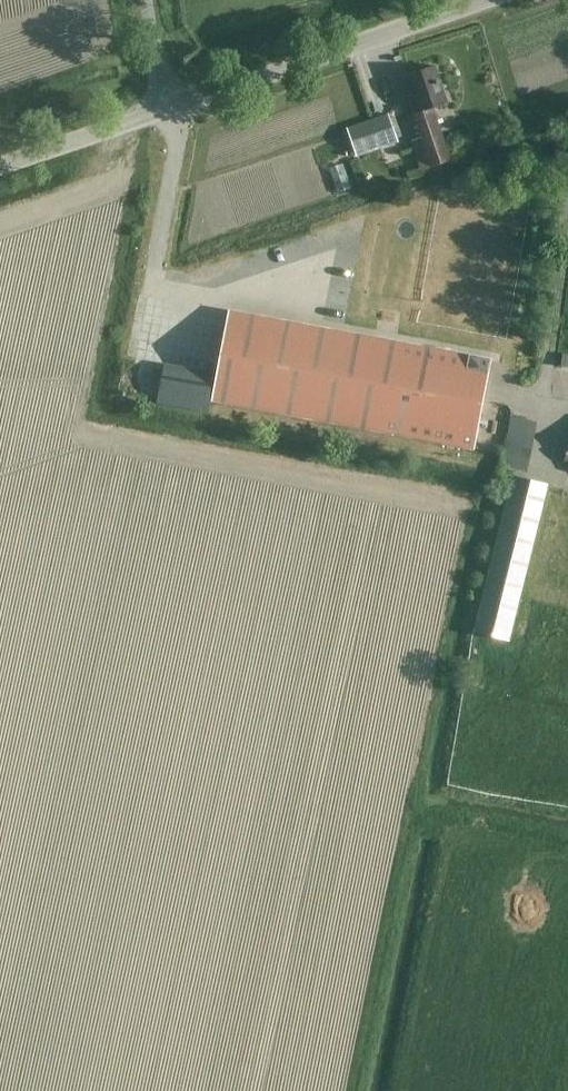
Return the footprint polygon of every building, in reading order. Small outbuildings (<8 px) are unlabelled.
[(422,170),(451,160),(433,108),(448,103),(435,65),(407,75),(413,93),(407,95),(413,114),(421,137),(411,140),(422,170)] [(398,141),(391,117),(348,131),(356,155),(398,141)] [(475,449),(491,359),(229,310),(212,400),(475,449)] [(216,376),(163,366),(156,402),(209,412),(216,376)] [(547,486),(513,478),(475,630),(509,638),(547,486)]
